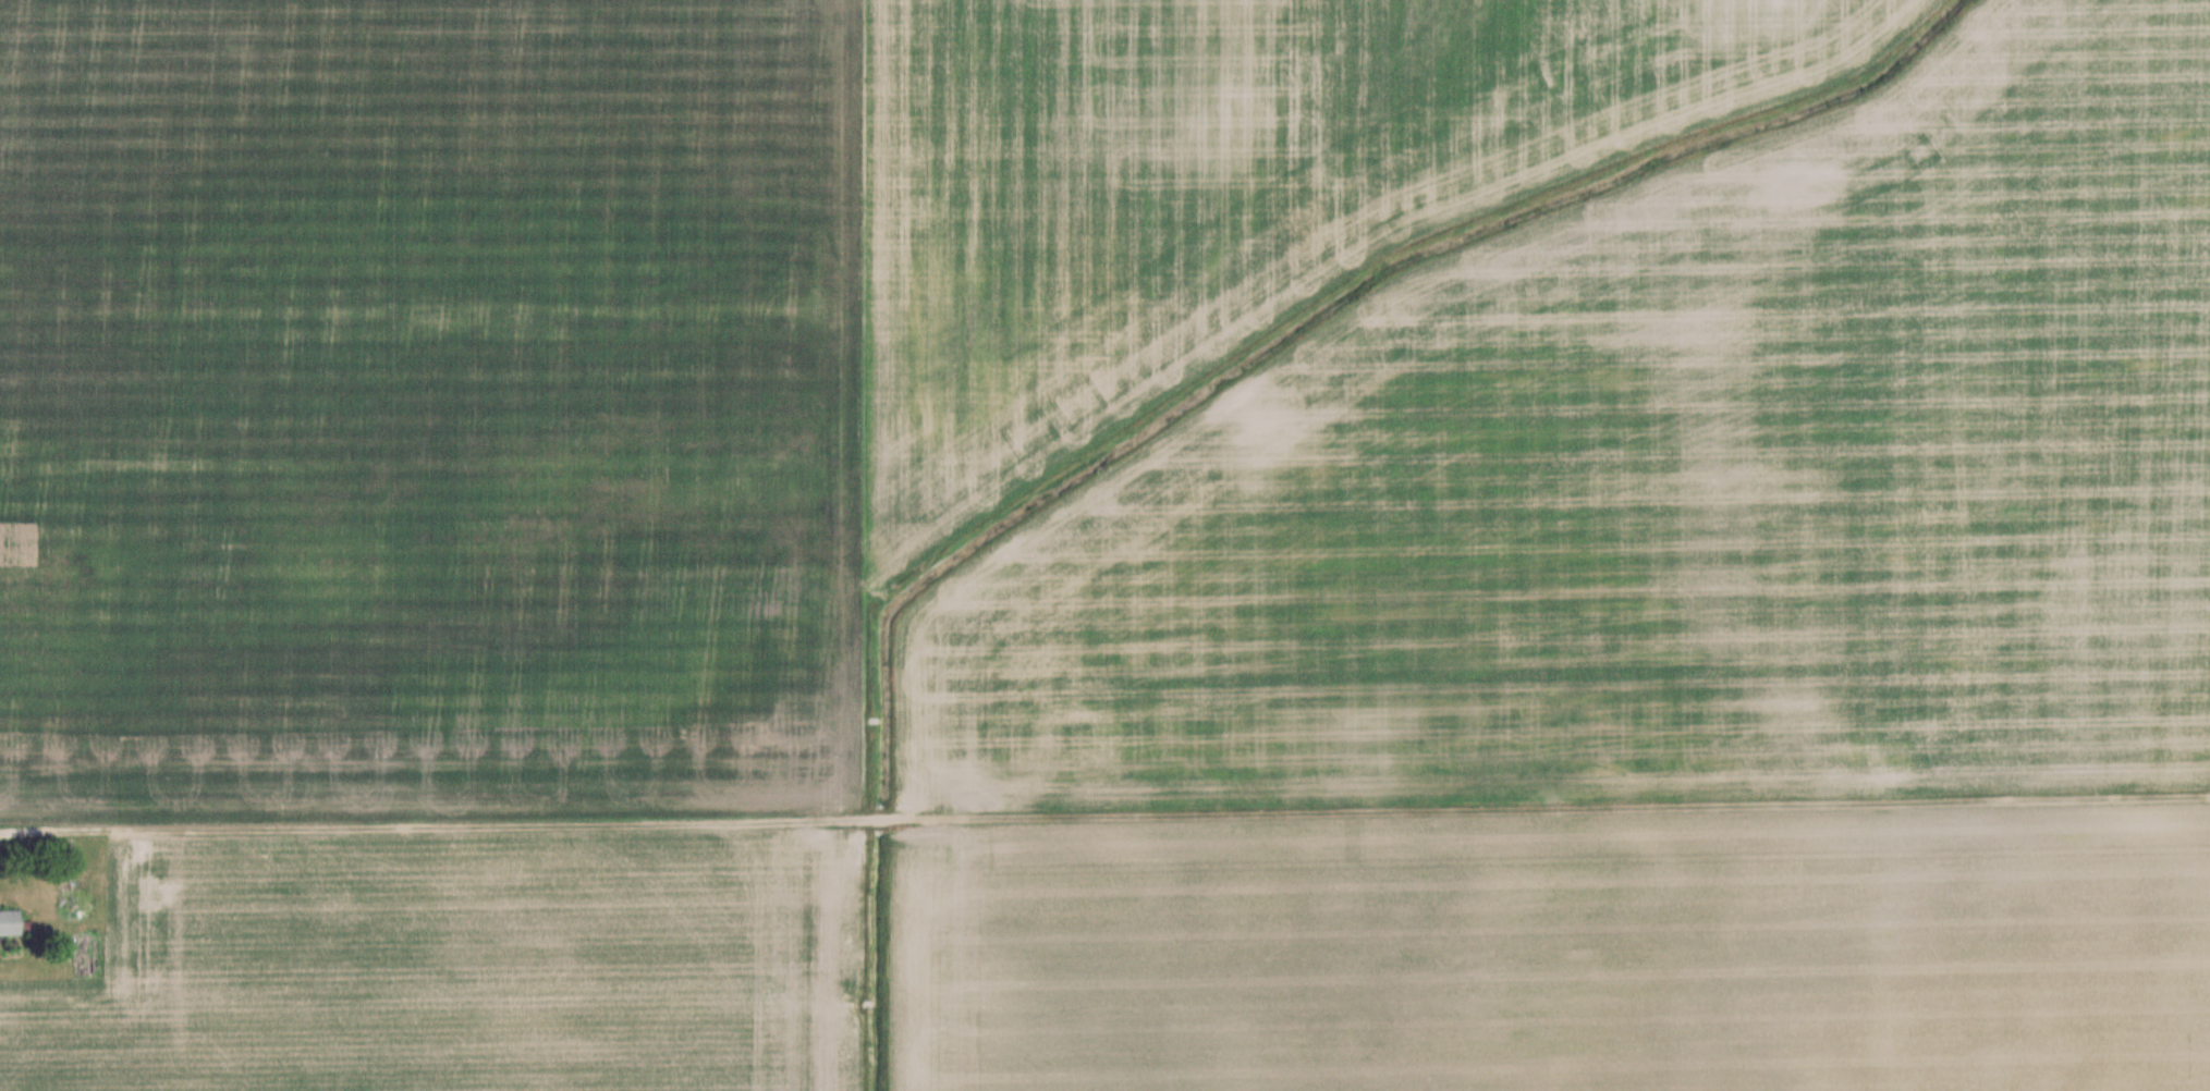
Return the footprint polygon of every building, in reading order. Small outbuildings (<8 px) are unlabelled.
[(21,934),(21,909),(0,909),(0,934),(21,934)]
